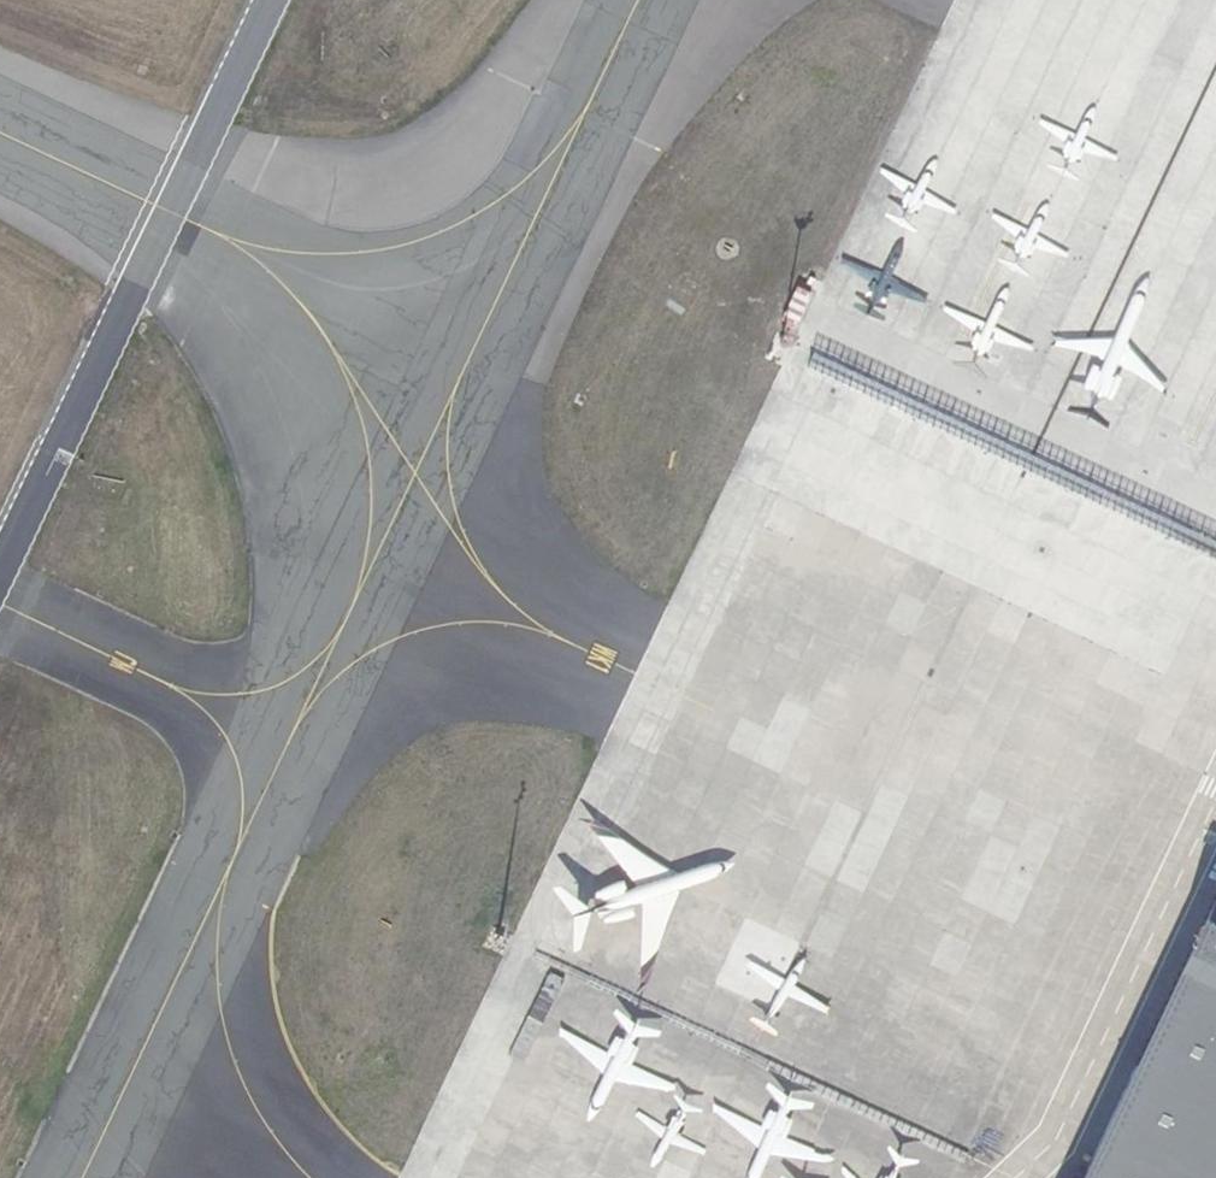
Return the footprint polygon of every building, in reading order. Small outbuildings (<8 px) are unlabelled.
[(1085,1177),(1215,1177),(1215,900),(1085,1177)]
